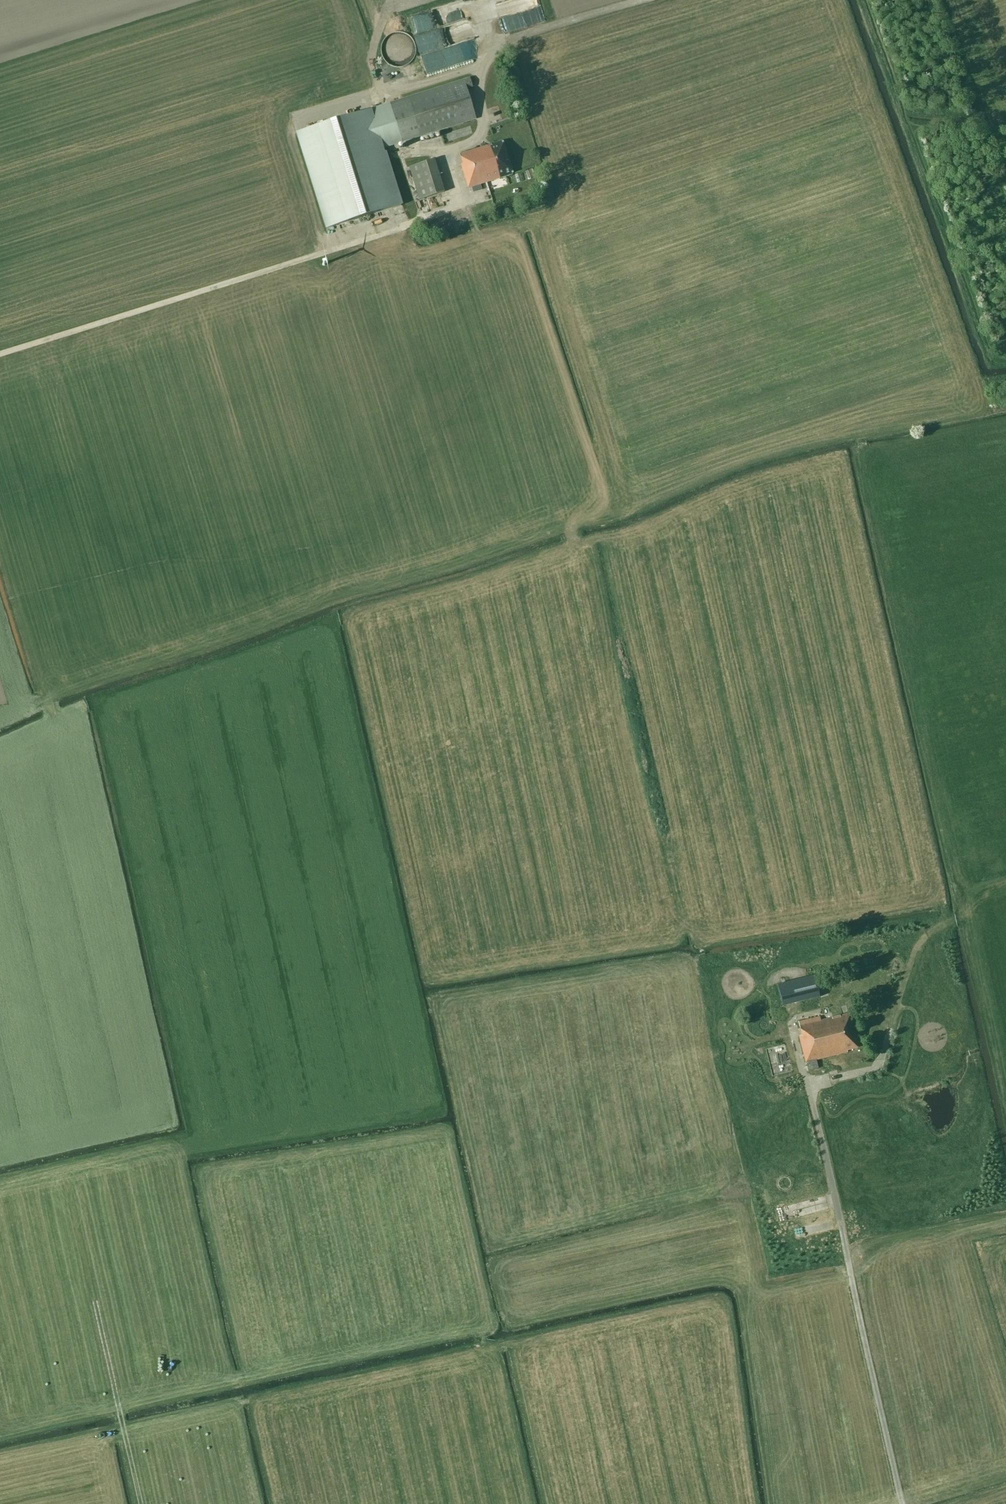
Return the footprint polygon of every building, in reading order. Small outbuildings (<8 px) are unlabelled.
[(496,6),(494,0),(483,0),(487,10),(496,6)] [(472,1),(413,15),(417,34),(476,20),(472,1)] [(401,67),(403,66),(404,66),(406,65),(407,65),(409,63),(411,62),(411,61),(412,60),(413,59),(414,58),(414,56),(415,55),(415,54),(415,52),(416,51),(416,50),(416,48),(416,47),(415,45),(415,44),(414,42),(414,41),(413,40),(412,39),(411,38),(410,37),(409,36),(408,35),(407,34),(406,34),(404,33),(403,32),(402,32),(400,32),(398,32),(396,32),(395,32),(393,32),(391,33),(390,34),(389,34),(388,35),(387,36),(385,37),(385,38),(384,39),(383,40),(382,41),(382,43),(381,44),(381,45),(381,46),(380,47),(380,49),(380,50),(380,51),(381,52),(381,54),(381,55),(382,56),(382,57),(383,59),(384,60),(385,62),(386,62),(387,63),(389,65),(390,65),(391,66),(392,66),(394,67),(396,67),(398,67),(401,67)] [(459,33),(418,45),(423,60),(464,48),(459,33)] [(424,74),(473,60),(470,51),(421,65),(424,74)] [(464,80),(297,132),(327,228),(401,204),(383,148),(462,123),(461,123),(475,118),(466,89),(472,87),(470,79),(464,80)] [(502,141),(460,154),(462,163),(460,164),(467,188),(512,174),(502,141)] [(444,192),(434,159),(409,167),(419,200),(444,192)] [(817,997),(812,975),(775,985),(780,1006),(781,1006),(784,1016),(801,1011),(799,1002),(817,997)] [(847,1014),(820,1020),(819,1017),(797,1023),(800,1035),(798,1036),(805,1063),(808,1071),(818,1068),(815,1060),(847,1052),(846,1050),(856,1048),(847,1014)] [(786,1045),(767,1048),(768,1062),(788,1059),(786,1045)] [(763,1193),(767,1202),(779,1198),(776,1189),(763,1193)]
